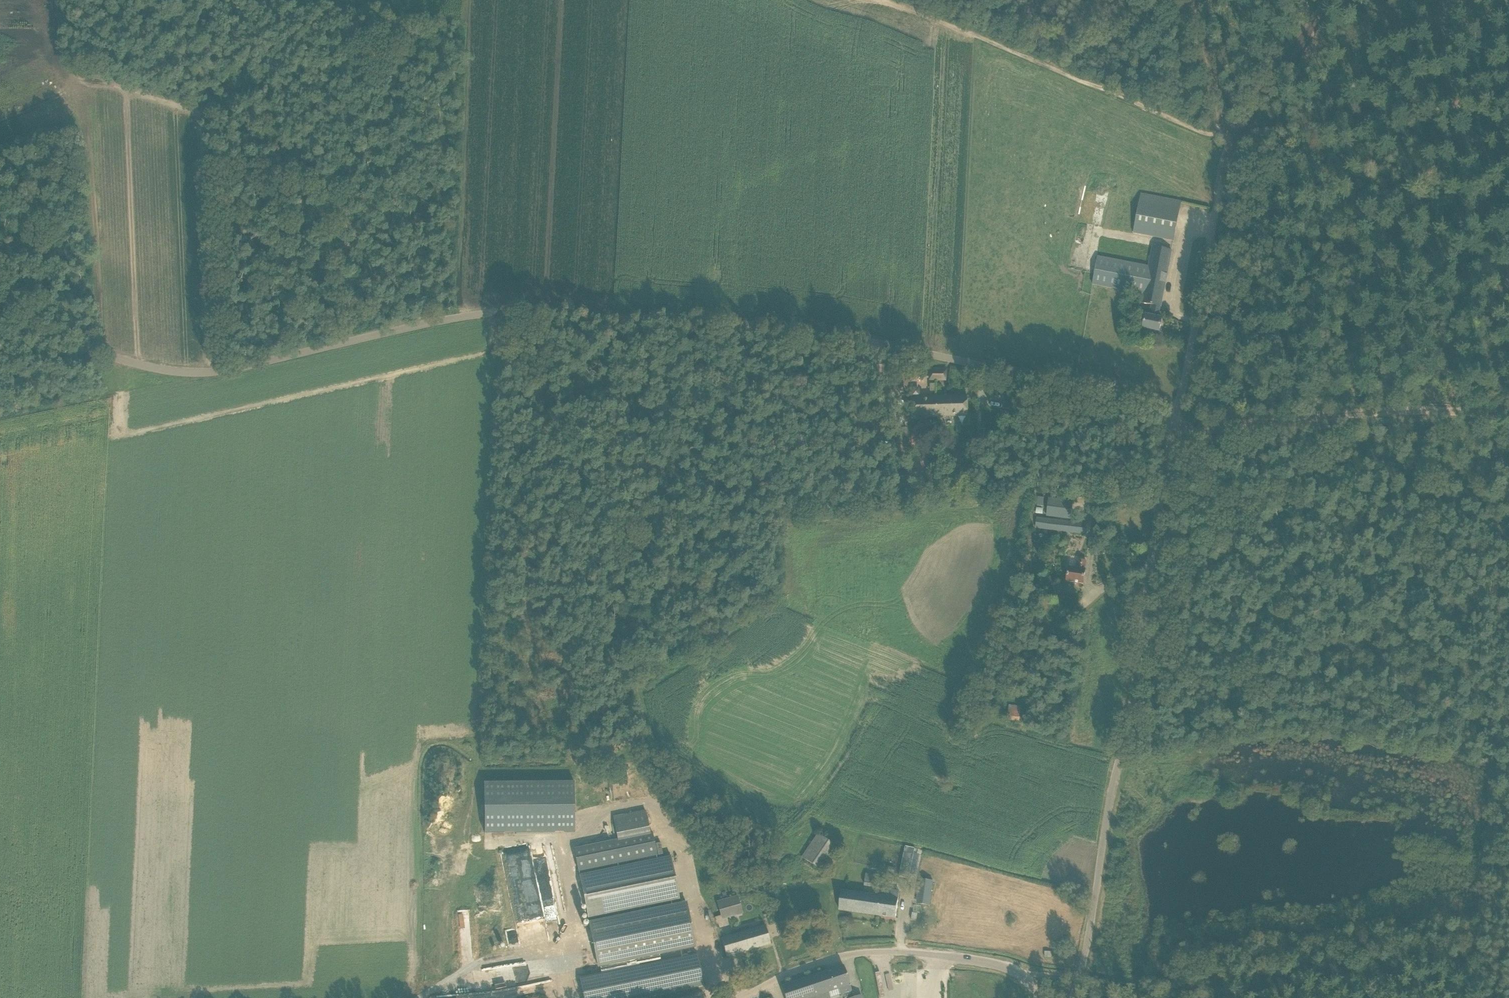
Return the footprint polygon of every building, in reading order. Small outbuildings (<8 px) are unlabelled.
[(1173,241),(1181,201),(1141,193),(1134,233),(1173,241)] [(1161,306),(1172,250),(1153,247),(1149,266),(1098,256),(1093,284),(1144,294),(1142,303),(1152,305),(1150,316),(1145,315),(1143,328),(1159,331),(1162,318),(1158,317),(1160,306),(1161,306)] [(929,380),(945,380),(945,369),(929,369),(929,380)] [(911,418),(967,416),(966,396),(910,397),(910,410),(906,410),(906,417),(908,417),(908,416),(910,416),(911,418)] [(980,445),(993,444),(992,429),(979,430),(980,445)] [(1071,519),(1073,501),(1049,498),(1047,516),(1071,519)] [(1085,534),(1086,524),(1037,518),(1035,528),(1085,534)] [(1095,550),(1096,539),(1090,538),(1088,549),(1095,550)] [(1085,569),(1086,561),(1078,560),(1076,568),(1069,567),(1067,581),(1083,584),(1085,570),(1085,569)] [(1020,720),(1021,710),(1009,708),(1008,719),(1020,720)] [(573,782),(483,783),(484,833),(574,832),(573,782)] [(652,833),(573,849),(578,870),(656,854),(652,833)] [(818,833),(804,854),(820,865),(834,844),(818,833)] [(530,855),(511,859),(527,943),(547,939),(544,924),(542,924),(530,855)] [(679,899),(671,856),(579,875),(588,918),(679,899)] [(866,873),(864,886),(879,888),(880,875),(866,873)] [(920,879),(917,903),(930,905),(933,881),(920,879)] [(888,890),(887,897),(842,890),(839,910),(896,918),(899,891),(888,890)] [(717,902),(721,915),(741,910),(737,896),(717,902)] [(598,965),(695,946),(686,904),(589,923),(598,965)] [(510,944),(520,941),(516,928),(506,931),(510,944)] [(761,930),(733,938),(738,955),(752,951),(753,953),(767,949),(761,930)] [(580,980),(583,997),(646,997),(703,986),(697,956),(580,980)] [(854,997),(843,965),(781,986),(785,997),(830,997),(830,996),(840,993),(841,996),(843,995),(844,997),(862,997),(861,994),(854,997)]
